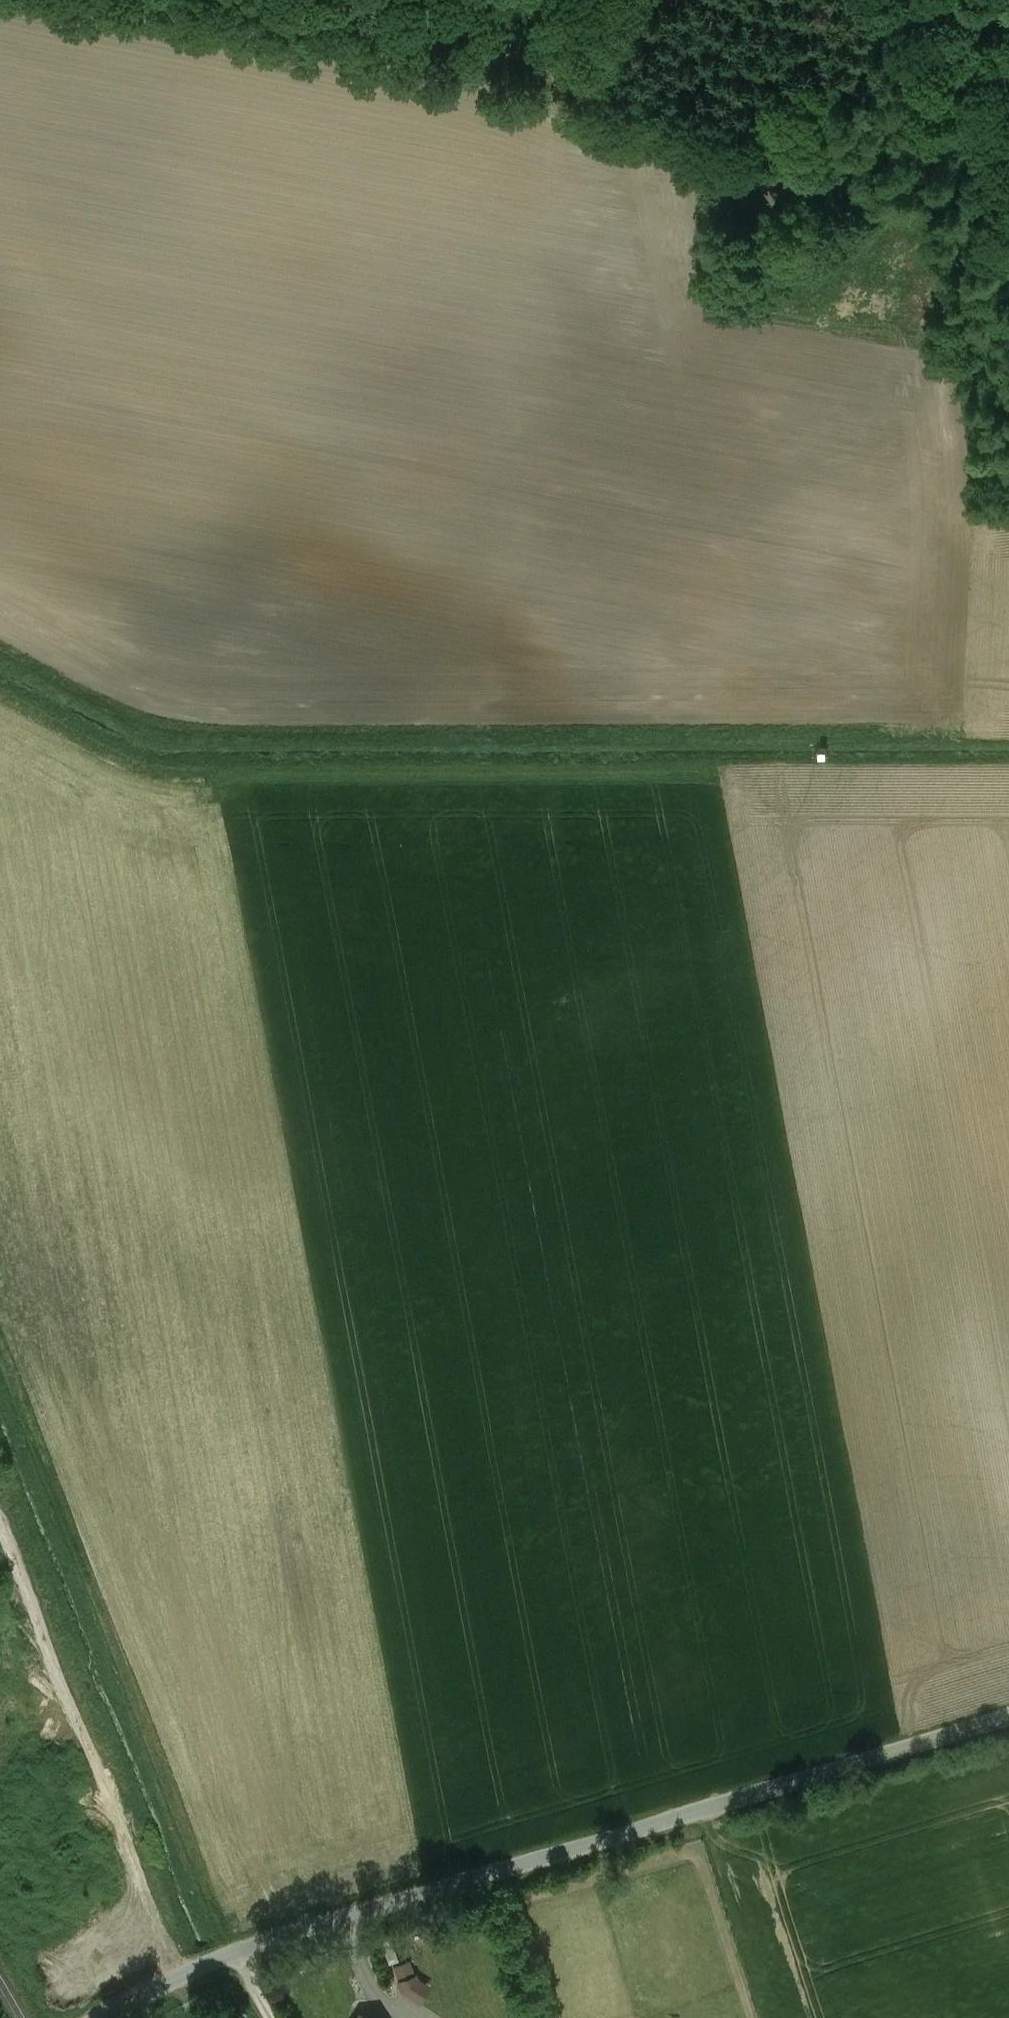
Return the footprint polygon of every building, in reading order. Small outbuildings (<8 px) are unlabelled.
[(402,1999),(423,1992),(412,1956),(391,1963),(402,1999)]
